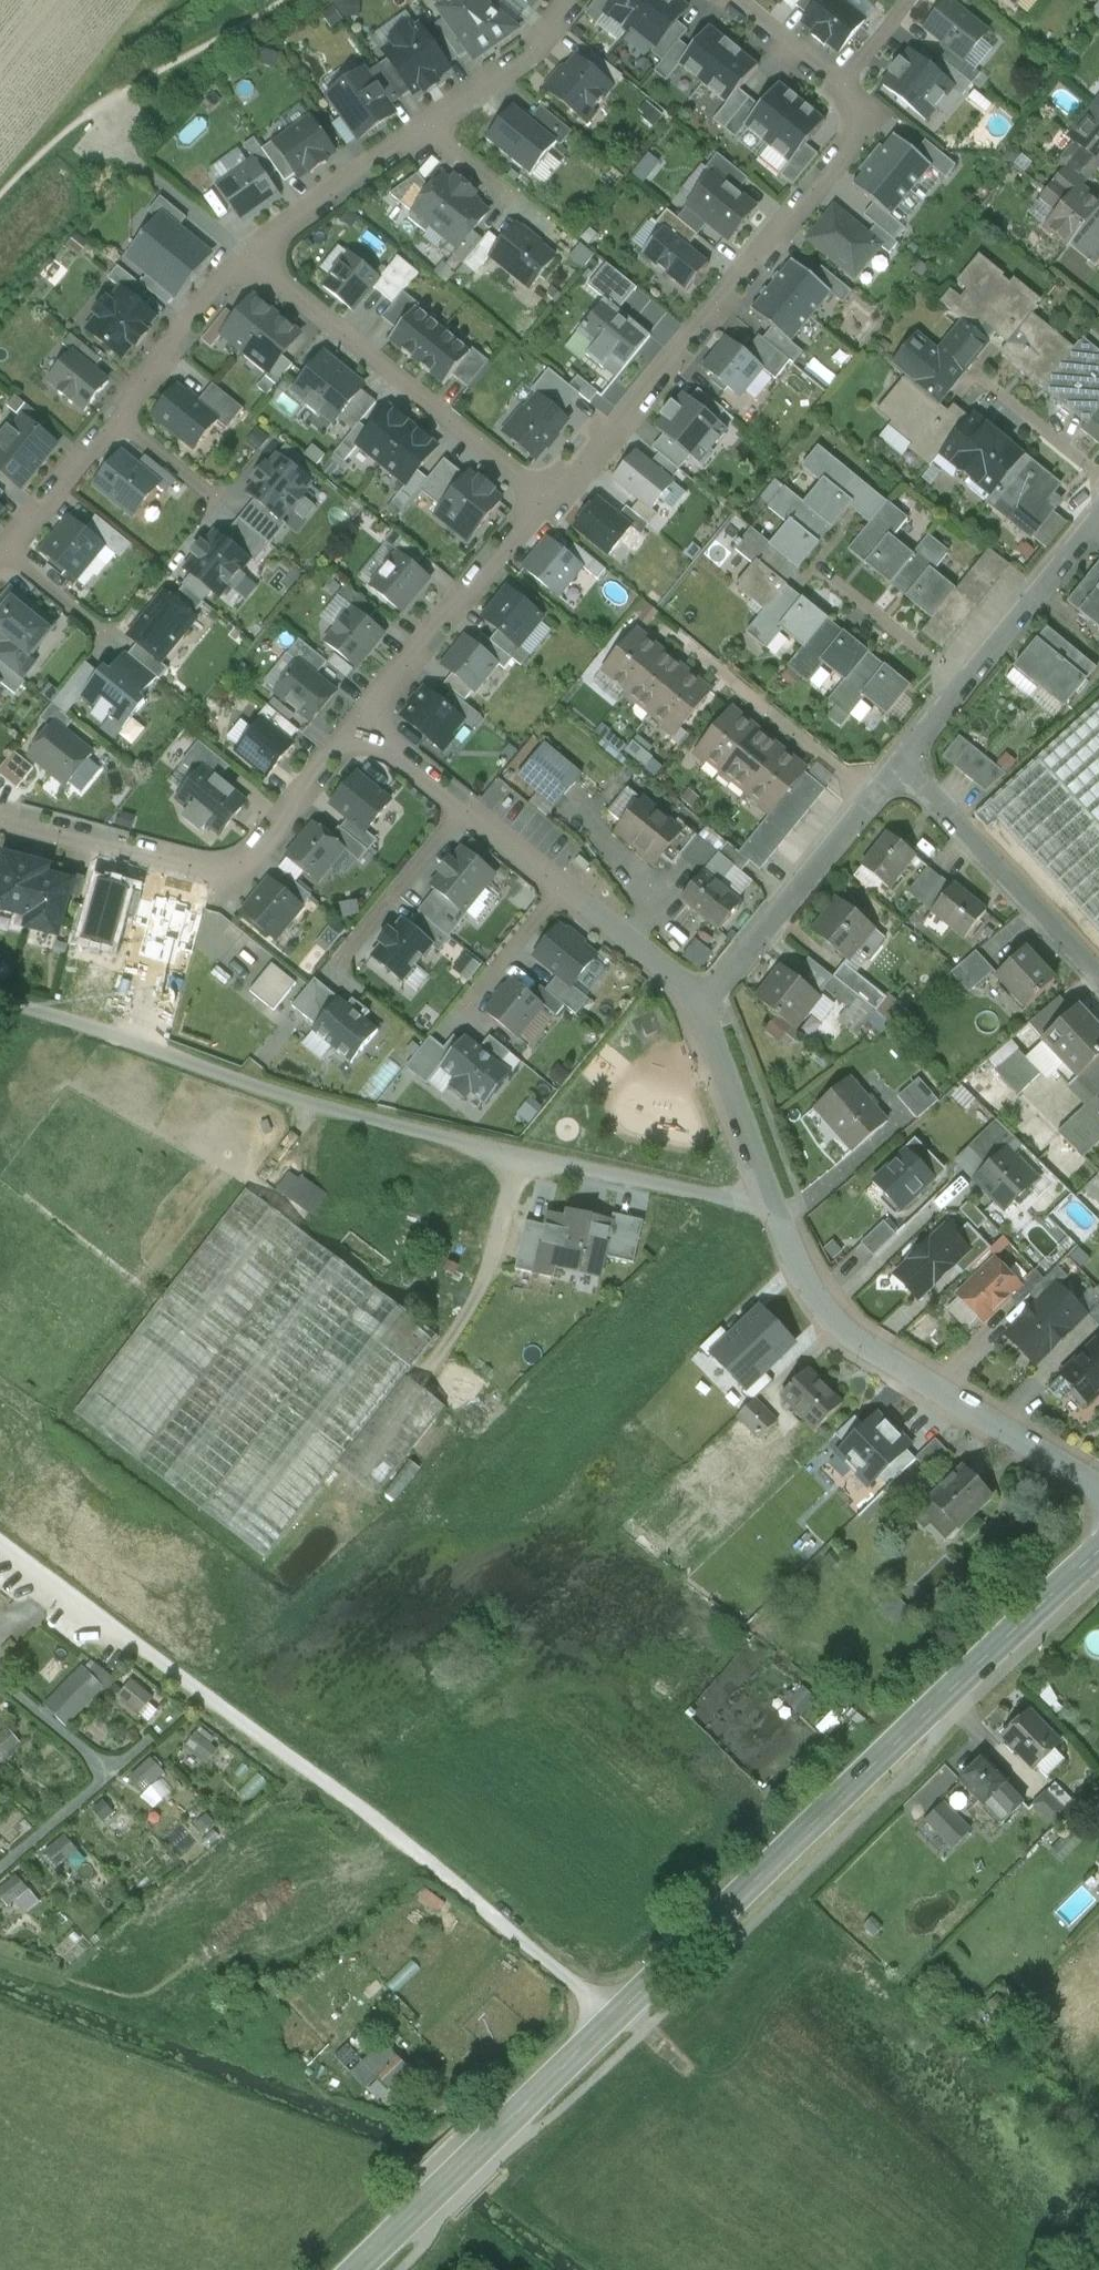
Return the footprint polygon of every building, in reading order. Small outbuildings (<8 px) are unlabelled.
[(474,59),(515,30),(477,0),(455,0),(440,11),(474,59)] [(585,15),(597,25),(606,15),(618,0),(598,0),(585,15)] [(606,15),(628,33),(632,28),(655,0),(618,0),(606,15)] [(675,0),(655,0),(632,28),(657,49),(688,11),(675,0)] [(839,54),(865,23),(837,0),(823,0),(803,25),(815,34),(812,38),(824,48),(827,44),(839,54)] [(987,34),(948,2),(926,30),(949,50),(964,62),(987,34)] [(702,85),(733,47),(709,28),(679,66),(702,85)] [(426,36),(411,35),(408,30),(392,42),(394,46),(384,53),(389,60),(412,93),(414,97),(423,90),(426,94),(438,85),(436,81),(449,72),(447,68),(434,50),(435,49),(433,45),(426,36)] [(459,60),(443,38),(433,45),(435,49),(434,50),(447,68),(459,60)] [(702,85),(728,106),(758,68),(733,47),(702,85)] [(964,62),(949,50),(941,60),(972,85),(980,75),(964,62)] [(623,78),(592,52),(583,63),(613,87),(612,88),(613,89),(623,78)] [(911,53),(903,63),(900,61),(889,75),(891,77),(883,87),(925,122),(953,89),(954,87),(933,70),(911,53)] [(583,63),(578,59),(561,79),(557,75),(545,90),(582,120),(591,109),(594,111),(604,99),(603,99),(612,88),(613,87),(583,63)] [(412,93),(389,60),(378,68),(401,101),(412,93)] [(972,85),(941,60),(933,70),(954,87),(953,89),(963,97),(972,85)] [(401,101),(378,68),(367,76),(390,108),(401,101)] [(364,72),(348,83),(347,90),(331,101),(359,141),(395,115),(390,108),(367,76),(364,72)] [(766,147),(801,105),(779,86),(744,128),(766,147)] [(766,147),(789,166),(825,122),(801,105),(766,147)] [(557,143),(512,107),(484,140),(531,176),(557,143)] [(1097,109),(1096,110),(1074,137),(1075,145),(1098,165),(1098,110),(1097,109)] [(311,120),(275,146),(296,175),(299,178),(309,171),(312,175),(327,164),(324,160),(335,153),(311,120)] [(874,163),(911,193),(932,168),(895,137),(874,163)] [(262,150),(255,139),(244,147),(254,162),(267,180),(278,172),(262,150)] [(275,146),(273,143),(262,150),(278,172),(285,183),(296,175),(275,146)] [(1076,146),(1060,165),(1065,169),(1084,184),(1098,165),(1076,146)] [(536,178),(548,184),(559,163),(547,157),(536,178)] [(254,162),(218,187),(243,223),(279,198),(267,180),(254,162)] [(853,188),(890,218),(911,193),(874,163),(853,188)] [(1065,169),(1052,185),(1040,199),(1057,214),(1049,224),(1050,231),(1070,248),(1098,212),(1098,206),(1079,189),(1084,184),(1065,169)] [(419,175),(390,195),(413,214),(432,191),(426,186),(419,175)] [(689,208),(729,241),(756,209),(715,176),(689,208)] [(413,214),(409,220),(427,235),(432,228),(459,250),(473,233),(488,214),(471,200),(475,195),(455,178),(451,183),(444,177),(413,214)] [(809,240),(854,277),(879,246),(834,210),(809,240)] [(698,236),(667,211),(657,224),(664,230),(665,229),(688,248),(698,236)] [(1070,248),(1089,264),(1098,252),(1098,212),(1070,248)] [(124,261),(174,301),(214,255),(163,214),(124,261)] [(501,244),(491,257),(531,289),(555,260),(515,227),(501,244)] [(688,248),(665,229),(664,230),(642,256),(687,293),(709,265),(688,248)] [(459,250),(453,256),(464,265),(484,241),(473,233),(459,250)] [(484,241),(464,265),(476,275),(491,257),(501,244),(489,234),(484,241)] [(350,255),(323,288),(353,312),(373,288),(380,280),(350,255)] [(380,280),(373,288),(393,305),(419,274),(398,257),(380,280)] [(772,288),(810,320),(831,295),(791,262),(772,288)] [(1007,293),(995,284),(998,281),(978,264),(960,287),(969,294),(953,314),(966,324),(977,334),(977,333),(984,325),(1008,345),(1029,318),(1036,311),(1010,290),(1007,293)] [(637,290),(607,265),(588,287),(605,301),(605,300),(619,312),(637,290)] [(149,293),(118,267),(108,279),(121,290),(139,304),(149,293)] [(751,311),(790,344),(810,320),(772,288),(751,311)] [(121,290),(110,304),(107,301),(95,315),(99,317),(88,331),(122,359),(133,345),(136,348),(147,334),(145,332),(156,318),(139,304),(121,290)] [(245,354),(276,317),(253,298),(223,336),(245,354)] [(619,312),(605,300),(605,301),(578,334),(594,347),(586,356),(603,369),(610,360),(623,371),(650,338),(619,312)] [(418,364),(443,332),(417,310),(390,343),(418,364)] [(276,317),(245,354),(269,374),(283,358),(300,336),(276,317)] [(1072,354),(1029,318),(1008,345),(1001,353),(1044,389),(1072,354)] [(966,324),(929,369),(908,352),(894,369),(938,405),(989,343),(977,333),(977,334),(966,324)] [(418,364),(444,385),(470,354),(443,332),(418,364)] [(102,361),(71,336),(63,346),(73,354),(93,371),(102,361)] [(728,389),(739,397),(761,370),(728,342),(704,369),(716,378),(713,383),(723,393),(728,389)] [(1080,344),(1072,354),(1044,389),(1086,424),(1090,419),(1098,408),(1098,359),(1080,344)] [(73,354),(50,382),(62,392),(60,394),(71,403),(73,401),(85,411),(107,383),(93,371),(73,354)] [(344,372),(324,356),(295,391),(306,407),(312,412),(344,372)] [(269,374),(257,389),(268,397),(293,366),(283,358),(269,374)] [(364,388),(344,372),(312,412),(317,416),(335,424),(364,388)] [(598,394),(578,377),(570,387),(590,404),(598,394)] [(244,410),(213,385),(197,404),(218,421),(217,422),(227,430),(244,410)] [(946,420),(904,385),(882,412),(897,423),(894,428),(936,461),(948,445),(964,426),(968,421),(954,410),(946,420)] [(197,404),(178,388),(154,417),(194,450),(217,422),(218,421),(197,404)] [(657,429),(694,458),(721,424),(684,395),(657,429)] [(46,422),(16,397),(7,407),(23,421),(38,433),(46,422)] [(507,438),(535,460),(567,421),(538,397),(527,411),(523,407),(513,421),(515,425),(507,438)] [(1090,419),(1098,427),(1098,408),(1090,419)] [(382,466),(412,428),(389,409),(358,447),(382,466)] [(1090,419),(1086,424),(1081,431),(1098,446),(1098,427),(1090,419)] [(1024,458),(978,420),(970,431),(964,426),(948,445),(954,450),(946,460),(972,481),(967,487),(987,503),(1024,458)] [(13,434),(9,430),(0,441),(0,449),(0,470),(21,488),(55,446),(38,433),(23,421),(13,434)] [(437,448),(412,428),(382,466),(406,486),(437,448)] [(887,504),(819,449),(802,469),(821,484),(804,505),(829,526),(829,527),(832,530),(853,504),(860,510),(857,513),(871,524),(887,504)] [(651,465),(636,453),(614,480),(641,502),(652,511),(674,484),(671,482),(651,465)] [(679,472),(659,455),(651,465),(671,482),(679,472)] [(122,457),(98,486),(134,515),(157,486),(155,484),(122,457)] [(277,457),(267,470),(264,467),(254,478),(258,481),(248,493),(282,521),(290,510),(296,515),(307,501),(302,496),(311,486),(311,485),(285,464),(277,457)] [(1024,458),(987,503),(1006,519),(1015,507),(1041,528),(1054,511),(1046,504),(1060,487),(1024,458)] [(176,481),(164,472),(155,484),(157,486),(166,493),(176,481)] [(435,516),(468,543),(502,501),(470,475),(435,516)] [(771,503),(783,484),(774,478),(762,497),(771,503)] [(804,505),(786,490),(768,511),(787,526),(770,546),(770,547),(796,567),(795,568),(798,571),(820,543),(817,541),(829,527),(829,526),(804,505)] [(617,517),(597,501),(575,528),(609,556),(631,529),(617,517)] [(652,511),(641,502),(632,512),(643,521),(649,526),(657,516),(652,511)] [(871,524),(849,551),(891,586),(894,583),(893,582),(914,557),(913,556),(892,538),(907,520),(887,504),(871,524)] [(626,507),(617,517),(631,529),(634,531),(643,521),(632,512),(626,507)] [(104,547),(70,519),(42,553),(53,562),(50,566),(62,577),(65,572),(76,581),(104,547)] [(271,545),(240,520),(223,541),(249,562),(249,563),(253,566),(271,545)] [(796,567),(770,547),(770,546),(751,530),(736,549),(756,565),(737,589),(765,612),(786,586),(798,571),(795,568),(796,567)] [(113,532),(103,545),(112,553),(123,540),(113,532)] [(424,557),(393,532),(384,542),(399,554),(415,568),(424,557)] [(215,534),(205,547),(202,544),(193,555),(196,558),(186,570),(220,598),(229,587),(234,592),(246,577),(240,573),(249,563),(249,562),(223,541),(215,534)] [(929,537),(913,556),(914,557),(893,582),(894,583),(891,586),(932,619),(947,602),(955,592),(934,574),(950,555),(929,537)] [(567,555),(548,540),(524,569),(558,597),(582,568),(567,555)] [(606,571),(575,545),(567,555),(582,568),(598,580),(606,571)] [(1011,567),(989,550),(980,561),(1002,578),(1011,567)] [(399,554),(371,589),(402,614),(430,580),(415,568),(399,554)] [(1002,578),(980,561),(972,571),(993,588),(1002,578)] [(1090,580),(1098,588),(1098,569),(1090,580)] [(993,588),(972,571),(964,581),(985,599),(993,588)] [(1090,580),(1070,605),(1082,615),(1081,615),(1098,629),(1098,588),(1090,580)] [(985,599),(964,581),(955,592),(976,609),(985,599)] [(800,603),(785,590),(787,587),(786,586),(765,612),(748,633),(769,651),(784,633),(804,649),(825,624),(826,624),(828,621),(803,600),(800,603)] [(377,612),(346,587),(338,597),(354,610),(369,622),(377,612)] [(204,604),(184,588),(176,597),(197,614),(204,604)] [(11,590),(0,604),(0,643),(25,664),(39,647),(33,642),(49,621),(11,590)] [(543,619),(507,590),(483,619),(498,632),(519,649),(543,619)] [(976,609),(955,592),(947,602),(968,619),(976,609)] [(165,594),(129,638),(137,645),(161,664),(197,620),(165,594)] [(968,619),(947,602),(938,612),(960,629),(968,619)] [(354,610),(326,644),(356,669),(385,635),(369,622),(354,610)] [(960,629),(938,612),(932,619),(930,622),(951,640),(960,629)] [(869,654),(828,621),(826,624),(825,624),(804,649),(789,666),(812,684),(826,667),(845,682),(845,683),(866,657),(867,658),(869,654)] [(951,640),(930,622),(921,634),(942,651),(951,640)] [(1037,641),(1014,669),(1015,669),(1006,680),(1031,700),(1039,690),(1072,650),(1047,630),(1038,642),(1037,641)] [(519,649),(498,632),(490,642),(513,661),(521,667),(529,657),(519,649)] [(661,653),(636,632),(605,670),(616,679),(612,683),(627,695),(661,653)] [(490,642),(482,635),(474,646),(496,664),(505,671),(513,661),(490,642)] [(474,646),(466,640),(444,667),(453,675),(473,692),(496,664),(474,646)] [(299,665),(317,677),(327,664),(299,641),(288,656),(299,665)] [(161,664),(137,645),(129,656),(157,679),(160,681),(169,670),(161,664)] [(1072,650),(1039,690),(1064,710),(1087,682),(1096,670),(1072,650)] [(661,653),(627,695),(651,715),(686,673),(661,653)] [(129,656),(126,654),(110,674),(141,699),(157,679),(129,656)] [(912,689),(869,654),(867,658),(866,657),(845,683),(845,682),(830,700),(852,718),(866,701),(887,719),(912,689)] [(276,694),(312,724),(337,694),(317,677),(299,665),(276,694)] [(110,674),(105,670),(82,698),(97,710),(92,716),(103,726),(108,719),(123,731),(146,704),(141,699),(110,674)] [(686,673),(651,715),(666,727),(669,722),(680,731),(711,694),(686,673)] [(473,692),(453,675),(445,685),(465,702),(473,692)] [(426,690),(402,719),(436,747),(446,735),(450,738),(463,721),(464,720),(443,703),(426,690)] [(482,718),(451,693),(443,703),(464,720),(463,721),(473,729),(482,718)] [(975,816),(987,830),(998,820),(1098,932),(1098,704),(975,816)] [(298,732),(268,706),(259,717),(262,721),(289,743),(298,732)] [(731,710),(701,748),(711,757),(708,761),(722,773),(757,731),(731,710)] [(289,743),(262,721),(237,752),(268,778),(294,746),(289,743)] [(92,756),(54,725),(29,755),(68,787),(92,756)] [(757,731),(722,773),(747,793),(781,751),(757,731)] [(961,739),(944,760),(953,767),(970,746),(961,739)] [(635,741),(627,750),(646,766),(654,757),(635,741)] [(581,777),(544,746),(518,777),(555,808),(581,777)] [(970,746),(953,767),(964,776),(981,755),(970,746)] [(781,751),(747,793),(772,814),(775,810),(788,794),(796,784),(805,774),(806,772),(781,751)] [(0,770),(0,776),(17,790),(34,770),(14,754),(0,770)] [(981,755),(964,776),(975,784),(991,764),(981,755)] [(991,764),(975,784),(986,793),(1006,775),(991,764)] [(207,826),(220,836),(245,805),(234,793),(203,770),(179,800),(190,810),(183,819),(201,834),(207,826)] [(826,791),(805,774),(796,784),(818,802),(826,791)] [(391,803),(356,775),(332,805),(349,819),(367,833),(391,803)] [(818,802),(796,784),(788,794),(810,812),(818,802)] [(629,790),(609,814),(623,825),(642,801),(629,790)] [(810,812),(788,794),(780,804),(802,821),(810,812)] [(680,832),(642,801),(623,825),(617,832),(656,864),(662,857),(682,833),(680,832)] [(802,821),(780,804),(775,810),(772,814),(793,831),(802,821)] [(575,849),(535,814),(520,831),(560,867),(575,849)] [(793,831),(772,814),(764,824),(785,841),(793,831)] [(367,833),(349,819),(341,829),(369,852),(377,842),(367,833)] [(785,841),(764,824),(756,834),(777,851),(785,841)] [(315,825),(287,859),(317,883),(344,850),(345,849),(331,838),(315,825)] [(682,833),(662,857),(673,866),(680,858),(697,837),(685,827),(680,832),(682,833)] [(341,829),(339,828),(331,838),(345,849),(344,850),(359,863),(369,852),(341,829)] [(893,833),(865,867),(890,887),(917,852),(893,833)] [(777,851),(756,834),(748,844),(769,861),(777,851)] [(697,837),(680,858),(702,876),(719,855),(697,837)] [(739,854),(728,844),(719,855),(734,867),(734,868),(741,874),(750,863),(739,854)] [(769,861),(748,844),(739,854),(750,863),(761,872),(769,861)] [(495,875),(464,850),(453,863),(449,861),(439,873),(442,876),(432,888),(436,891),(463,914),(464,913),(495,875)] [(702,876),(681,901),(719,932),(742,904),(719,886),(734,868),(734,867),(719,855),(702,876)] [(31,865),(6,859),(0,880),(0,909),(18,914),(31,865)] [(28,928),(57,936),(71,884),(45,877),(47,870),(31,865),(18,914),(31,917),(28,928)] [(75,941),(117,953),(139,877),(97,865),(75,941)] [(929,869),(909,893),(922,904),(942,880),(929,869)] [(312,897),(285,876),(277,886),(303,907),(312,897)] [(277,886),(270,880),(242,915),(275,941),(293,919),(295,920),(303,910),(302,909),(303,907),(277,886)] [(942,880),(922,904),(932,913),(952,888),(942,880)] [(987,914),(954,886),(952,888),(932,913),(966,940),(987,914)] [(463,914),(436,891),(418,913),(420,914),(449,938),(467,916),(464,913),(463,914)] [(155,896),(138,956),(174,966),(190,906),(155,896)] [(875,930),(836,898),(836,899),(836,900),(823,916),(822,915),(822,916),(824,918),(813,932),(812,931),(812,932),(847,961),(849,962),(850,962),(849,961),(857,951),(864,956),(859,962),(864,965),(885,939),(875,931),(875,930)] [(449,938),(420,914),(409,927),(433,946),(432,947),(439,953),(451,939),(449,938)] [(409,927),(403,921),(393,933),(389,931),(379,943),(383,946),(373,958),(403,983),(432,947),(433,946),(409,927)] [(327,951),(339,935),(329,927),(317,943),(327,951)] [(558,976),(573,988),(597,959),(582,947),(585,943),(569,930),(566,933),(558,927),(534,956),(558,976)] [(700,969),(714,952),(697,938),(683,955),(700,969)] [(1027,949),(998,976),(1028,1008),(1057,981),(1039,962),(1038,964),(1026,952),(1028,950),(1027,949)] [(850,962),(849,962),(847,961),(843,966),(855,976),(864,965),(859,962),(864,956),(857,951),(849,961),(850,962)] [(978,953),(954,973),(970,991),(994,971),(978,953)] [(296,985),(272,965),(250,993),(274,1012),(296,985)] [(855,976),(843,966),(834,978),(858,998),(875,1011),(884,1000),(855,976)] [(824,997),(788,967),(786,969),(789,972),(779,985),(775,982),(759,1001),(796,1031),(824,997)] [(558,976),(546,991),(565,1006),(577,1017),(589,1000),(573,988),(558,976)] [(858,998),(834,978),(826,989),(850,1009),(858,998)] [(315,980),(292,1007),(306,1019),(329,991),(315,980)] [(513,982),(487,1014),(516,1038),(542,1005),(532,997),(513,982)] [(546,991),(541,987),(532,997),(542,1005),(556,1017),(565,1006),(546,991)] [(353,1011),(329,991),(306,1019),(316,1027),(312,1032),(352,1064),(378,1031),(364,1020),(370,1013),(359,1004),(353,1011)] [(856,1035),(875,1011),(858,998),(850,1009),(839,1022),(856,1035)] [(1060,998),(1029,1025),(1042,1041),(1073,1013),(1060,998)] [(902,1014),(884,1000),(875,1011),(892,1025),(902,1014)] [(1079,1008),(1073,1013),(1042,1041),(1041,1042),(1043,1045),(1049,1040),(1069,1060),(1065,1064),(1079,1079),(1098,1060),(1098,1036),(1098,1035),(1098,1034),(1098,1029),(1079,1008)] [(480,1049),(466,1037),(451,1054),(440,1068),(441,1069),(455,1080),(448,1089),(465,1102),(472,1093),(487,1106),(512,1075),(501,1065),(480,1049)] [(510,1054),(490,1037),(480,1049),(501,1065),(510,1054)] [(431,1038),(405,1069),(427,1086),(441,1069),(440,1068),(451,1054),(431,1038)] [(1019,1051),(998,1072),(1021,1096),(1042,1075),(1019,1051)] [(1067,1090),(1085,1109),(1087,1107),(1098,1096),(1098,1060),(1079,1079),(1067,1090)] [(853,1080),(818,1110),(854,1153),(890,1123),(853,1080)] [(915,1089),(898,1104),(914,1123),(931,1108),(915,1089)] [(1087,1107),(1085,1109),(1072,1121),(1093,1142),(1079,1155),(1085,1160),(1098,1147),(1098,1118),(1087,1107)] [(1093,1142),(1072,1121),(1058,1134),(1079,1155),(1093,1142)] [(1016,1141),(1007,1150),(975,1180),(1005,1211),(1006,1211),(1007,1212),(1008,1211),(1007,1210),(1016,1202),(1019,1206),(1031,1195),(1027,1191),(1047,1172),(1016,1141)] [(916,1144),(874,1185),(886,1197),(882,1201),(895,1215),(899,1211),(900,1212),(943,1171),(916,1144)] [(313,1214),(327,1195),(292,1169),(277,1188),(313,1214)] [(247,1190),(75,1414),(139,1463),(310,1239),(247,1190)] [(988,1222),(970,1203),(960,1212),(978,1231),(988,1222)] [(612,1223),(569,1213),(568,1220),(550,1215),(547,1227),(542,1249),(561,1253),(558,1265),(600,1275),(604,1258),(612,1223)] [(614,1216),(612,1223),(604,1258),(634,1265),(644,1223),(614,1216)] [(542,1249),(547,1227),(526,1223),(515,1271),(536,1276),(542,1249)] [(884,1223),(862,1244),(874,1257),(896,1235),(884,1223)] [(968,1225),(955,1238),(969,1252),(982,1239),(968,1225)] [(946,1228),(924,1250),(923,1250),(918,1250),(918,1255),(917,1255),(917,1265),(908,1265),(896,1276),(919,1300),(955,1266),(954,1265),(969,1252),(955,1238),(946,1228)] [(438,1337),(310,1239),(139,1463),(266,1561),(339,1466),(407,1378),(438,1337)] [(969,1252),(954,1265),(955,1266),(964,1275),(991,1249),(982,1239),(969,1252)] [(1085,1246),(1071,1251),(1077,1266),(1091,1261),(1085,1246)] [(561,1253),(542,1249),(536,1276),(555,1280),(558,1265),(561,1253)] [(996,1263),(960,1298),(983,1322),(1007,1299),(1020,1287),(1019,1286),(996,1263)] [(1045,1282),(1030,1296),(1039,1305),(1062,1283),(1063,1284),(1068,1278),(1059,1268),(1045,1282)] [(1034,1270),(1019,1286),(1020,1287),(1007,1299),(1017,1310),(1030,1296),(1045,1282),(1034,1270)] [(1062,1283),(1039,1305),(1043,1310),(1029,1324),(1024,1324),(1009,1339),(1026,1356),(1037,1355),(1046,1346),(1055,1347),(1082,1319),(1071,1308),(1075,1304),(1066,1295),(1066,1287),(1063,1284),(1062,1283)] [(1086,1313),(1098,1327),(1098,1301),(1086,1313)] [(731,1338),(712,1356),(729,1374),(778,1326),(761,1309),(731,1338)] [(778,1326),(729,1374),(745,1391),(764,1373),(795,1344),(778,1326)] [(708,1360),(712,1356),(731,1338),(722,1329),(699,1350),(708,1360)] [(1061,1378),(1074,1391),(1071,1395),(1083,1408),(1087,1404),(1088,1405),(1098,1395),(1098,1342),(1098,1341),(1061,1378)] [(844,1407),(811,1371),(784,1396),(818,1432),(844,1407)] [(774,1383),(764,1373),(745,1391),(742,1394),(752,1404),(756,1400),(774,1383)] [(407,1378),(339,1466),(378,1496),(446,1408),(407,1378)] [(1061,1378),(1048,1389),(1049,1390),(1048,1390),(1061,1403),(1062,1403),(1070,1394),(1071,1395),(1074,1391),(1061,1378)] [(779,1424),(756,1400),(752,1404),(739,1417),(762,1441),(779,1424)] [(896,1433),(880,1415),(852,1441),(864,1454),(881,1472),(911,1444),(899,1430),(896,1433)] [(936,1442),(917,1460),(929,1472),(948,1454),(936,1442)] [(864,1454),(849,1467),(866,1485),(881,1472),(864,1454)] [(965,1470),(957,1478),(956,1477),(943,1490),(944,1491),(933,1501),(946,1515),(936,1524),(951,1539),(961,1530),(961,1531),(994,1500),(965,1470)] [(888,1471),(870,1490),(879,1499),(897,1480),(888,1471)] [(750,1608),(736,1622),(745,1629),(758,1616),(750,1608)] [(82,1668),(42,1707),(67,1730),(105,1689),(82,1668)] [(133,1679),(119,1696),(140,1714),(155,1698),(133,1679)] [(801,1714),(816,1698),(798,1682),(784,1698),(801,1714)] [(1029,1714),(1004,1738),(1035,1770),(1060,1746),(1029,1714)] [(1,1760),(22,1741),(7,1725),(0,1732),(0,1758),(1,1760)] [(196,1731),(187,1750),(211,1762),(220,1743),(196,1731)] [(132,1776),(146,1790),(166,1771),(152,1756),(132,1776)] [(1010,1784),(986,1758),(960,1782),(985,1808),(1007,1787),(1010,1784)] [(152,1809),(171,1791),(159,1779),(140,1797),(152,1809)] [(1076,1805),(1056,1784),(1046,1793),(1065,1812),(1067,1814),(1076,1805)] [(1007,1787),(985,1808),(1002,1826),(1024,1806),(1007,1787)] [(1065,1812),(1046,1793),(1046,1794),(1046,1793),(1033,1806),(1052,1825),(1065,1812)] [(944,1802),(924,1821),(952,1851),(972,1831),(944,1802)] [(1069,1831),(1049,1852),(1061,1864),(1082,1843),(1069,1831)] [(65,1834),(45,1851),(58,1866),(78,1849),(65,1834)] [(39,1904),(22,1874),(0,1886),(0,1892),(8,1906),(20,1899),(26,1911),(39,1904)] [(882,1929),(871,1919),(865,1926),(877,1936),(882,1929)] [(998,1996),(987,2006),(998,2017),(1009,2008),(998,1996)] [(364,2064),(352,2075),(365,2089),(378,2077),(388,2087),(401,2074),(401,2075),(408,2069),(385,2044),(364,2064)] [(364,2064),(347,2046),(335,2057),(352,2075),(364,2064)]
